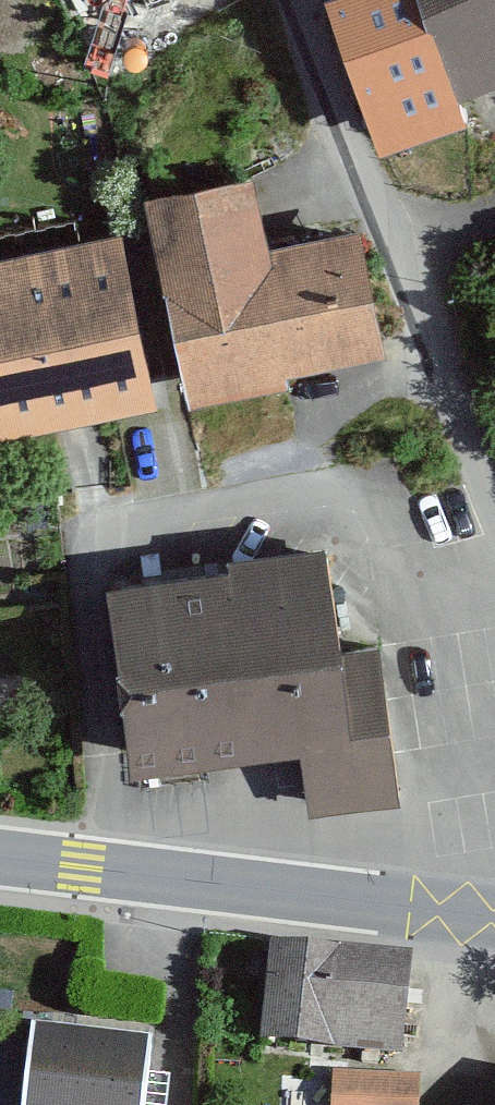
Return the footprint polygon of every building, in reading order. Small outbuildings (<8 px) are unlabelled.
[(403,100),(494,62),(494,0),(362,0),(403,100)] [(259,158),(147,183),(194,387),(394,342),(365,214),(276,234),(259,158)] [(0,248),(0,428),(152,403),(123,228),(0,248)] [(233,559),(118,577),(147,762),(310,736),(319,797),(404,784),(381,641),(362,644),(343,522),(230,540),(233,559)] [(344,946),(274,940),(266,1039),(316,1043),(320,1044),(415,1052),(423,953),(376,949),(344,946)] [(34,1021),(26,1104),(146,1104),(154,1032),(34,1021)] [(332,1066),(328,1104),(419,1104),(422,1075),(332,1066)]
